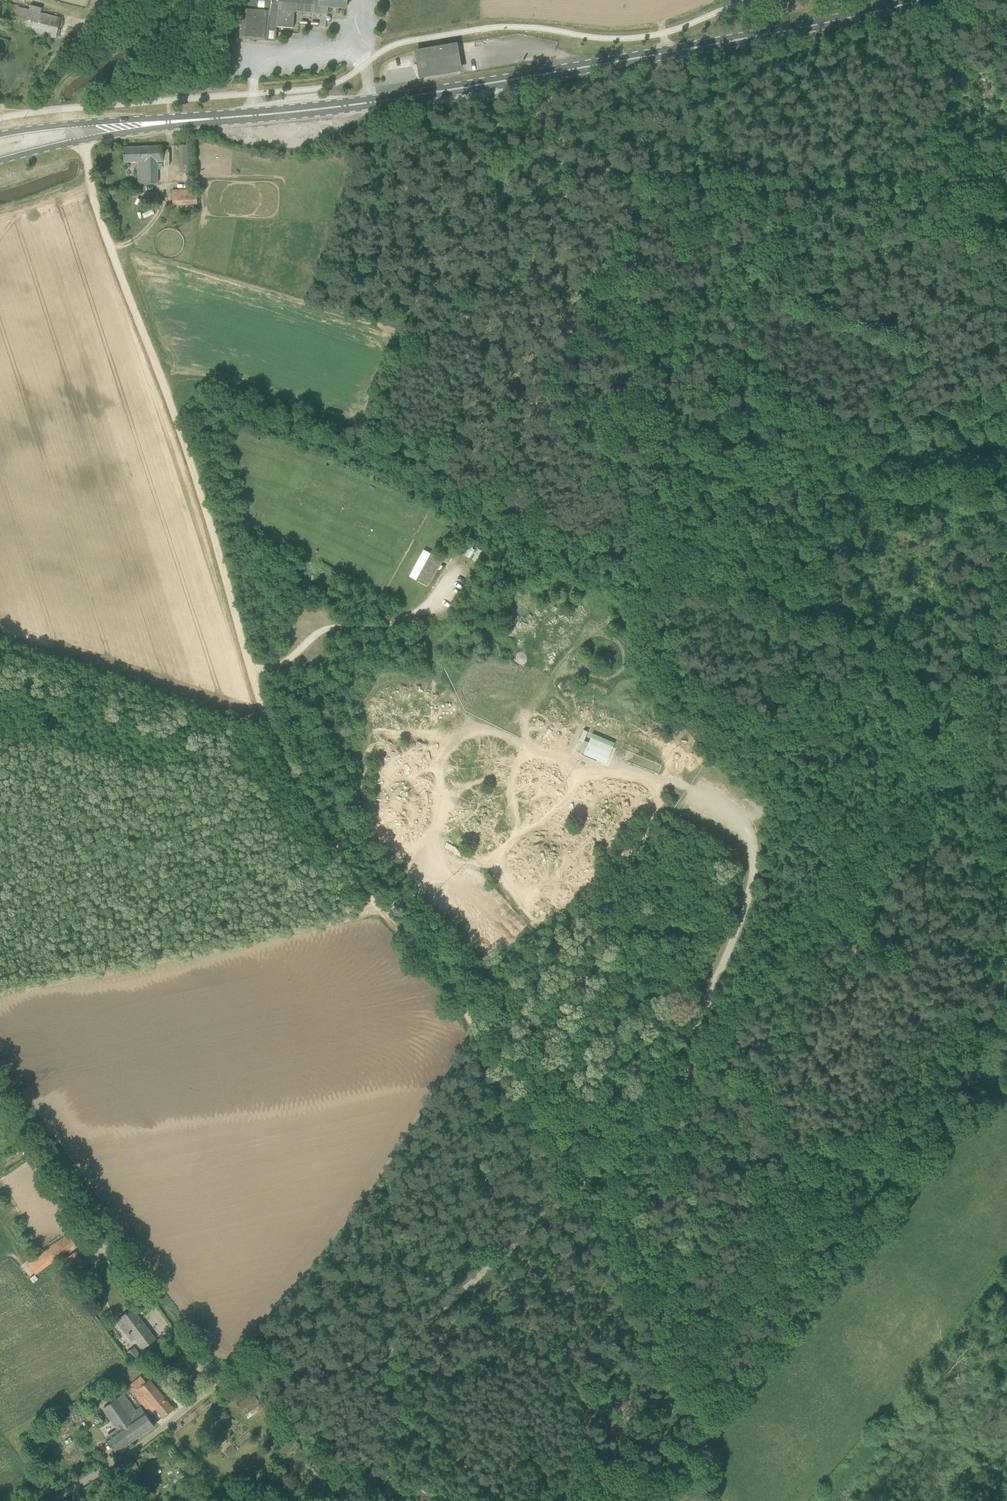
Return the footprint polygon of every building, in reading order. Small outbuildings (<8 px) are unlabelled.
[(346,8),(347,0),(250,0),(243,6),(240,38),(267,40),(267,34),(277,34),(277,27),(293,29),(326,32),(327,14),(328,6),(346,8)] [(6,4),(1,24),(56,37),(61,18),(6,4)] [(460,69),(456,44),(417,51),(421,76),(460,69)] [(163,162),(162,146),(162,145),(124,147),(124,162),(138,161),(139,183),(159,183),(158,162),(163,162)] [(181,173),(191,173),(190,165),(181,165),(181,173)] [(190,189),(173,189),(173,204),(197,204),(196,191),(190,191),(190,189)] [(158,192),(146,192),(146,202),(158,202),(158,192)] [(427,585),(433,575),(442,558),(424,549),(410,575),(427,585)] [(584,753),(607,763),(616,741),(593,732),(584,753)] [(29,1265),(35,1274),(75,1244),(69,1235),(29,1265)] [(68,1257),(59,1264),(75,1283),(84,1277),(77,1268),(85,1262),(76,1251),(68,1257)] [(156,1339),(132,1308),(120,1318),(131,1332),(127,1335),(132,1341),(136,1338),(143,1348),(156,1339)] [(128,1352),(136,1363),(144,1357),(135,1346),(128,1352)] [(128,1387),(150,1413),(156,1408),(163,1417),(174,1408),(150,1380),(147,1382),(141,1376),(128,1387)] [(107,1439),(116,1452),(155,1425),(142,1407),(136,1411),(124,1393),(104,1407),(120,1430),(107,1439)] [(264,1408),(261,1403),(254,1393),(238,1404),(249,1419),(264,1408)]
